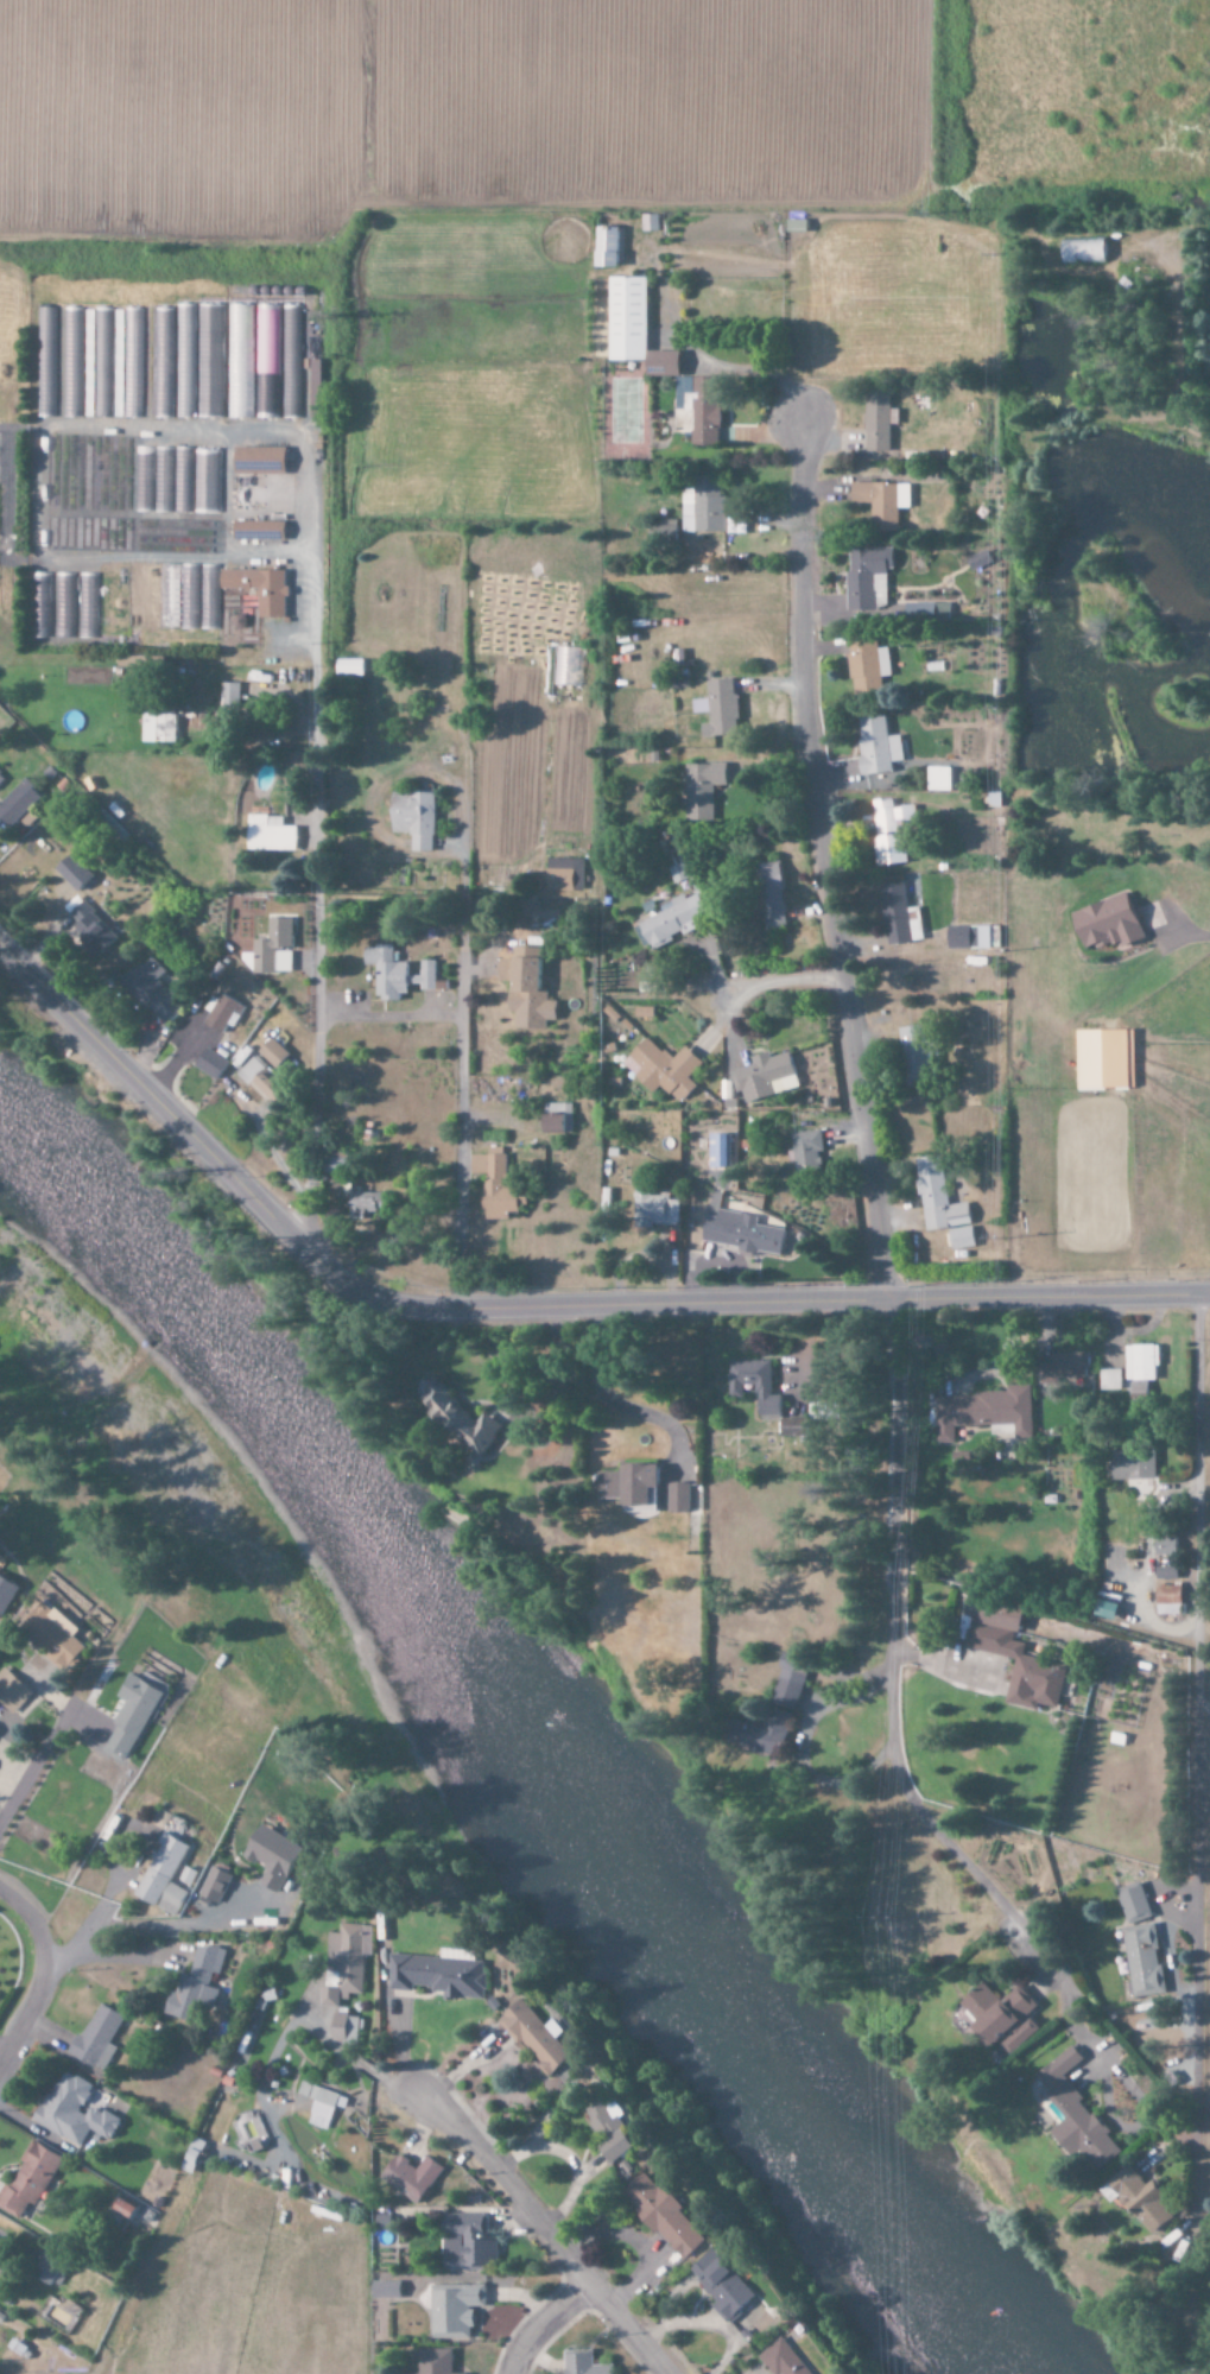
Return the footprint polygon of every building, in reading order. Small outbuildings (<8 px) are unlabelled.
[(660,216),(644,216),(644,233),(660,232),(660,216)] [(623,269),(623,228),(601,228),(601,269),(623,269)] [(1058,241),(1059,264),(1104,262),(1103,239),(1058,241)] [(651,278),(613,278),(613,361),(650,362),(651,278)] [(175,305),(174,418),(193,418),(193,305),(175,305)] [(221,419),(223,305),(198,305),(196,418),(221,419)] [(251,306),(226,306),(225,419),(250,419),(251,306)] [(256,306),(255,419),(277,419),(278,306),(256,306)] [(280,419),(299,419),(301,306),(282,306),(280,419)] [(56,308),(38,308),(36,417),(54,417),(56,308)] [(81,308),(64,308),(62,418),(79,418),(81,308)] [(111,309),(86,308),(85,418),(109,418),(111,309)] [(172,309),(155,309),(153,418),(170,418),(172,309)] [(140,418),(141,310),(121,310),(121,322),(115,322),(114,418),(140,418)] [(652,377),(684,377),(684,351),(651,352),(652,377)] [(326,361),(311,361),(310,419),(325,419),(326,361)] [(694,446),(716,446),(716,429),(722,429),(722,378),(680,378),(680,394),(686,394),(686,410),(679,410),(679,434),(694,434),(694,446)] [(863,452),(887,452),(888,392),(864,391),(863,452)] [(172,448),(136,447),(135,513),(169,513),(170,482),(167,482),(167,478),(171,478),(172,448)] [(190,514),(191,448),(174,448),(172,513),(190,514)] [(288,449),(238,448),(237,473),(288,474),(288,449)] [(218,514),(220,451),(194,450),(192,514),(218,514)] [(680,490),(681,533),(725,532),(724,497),(719,497),(719,475),(692,476),(692,490),(680,490)] [(907,483),(848,484),(849,504),(869,504),(869,531),(895,531),(895,508),(907,508),(907,483)] [(287,522),(238,523),(238,542),(287,541),(287,522)] [(845,549),(846,613),(872,613),(872,572),(891,572),(890,548),(845,549)] [(970,571),(990,563),(985,550),(964,559),(970,571)] [(218,566),(143,564),(141,611),(161,611),(161,615),(160,615),(160,626),(179,626),(179,614),(184,614),(183,628),(198,629),(198,628),(217,628),(218,566)] [(287,619),(288,571),(223,570),(223,590),(259,590),(259,618),(287,619)] [(70,630),(72,574),(57,574),(55,629),(70,630)] [(77,639),(96,640),(97,574),(79,574),(77,639)] [(948,602),(884,603),(884,622),(948,621),(948,602)] [(361,660),(333,660),(333,677),(361,677),(361,660)] [(705,680),(706,699),(690,700),(691,715),(707,714),(707,724),(698,724),(699,737),(736,735),(733,679),(705,680)] [(222,684),(221,704),(239,705),(239,685),(222,684)] [(145,743),(179,744),(179,730),(206,730),(207,713),(145,712),(145,743)] [(898,735),(886,737),(883,715),(854,719),(861,776),(890,772),(889,763),(902,761),(898,735)] [(723,764),(683,765),(684,823),(711,822),(710,786),(724,786),(723,764)] [(925,792),(949,792),(950,767),(926,766),(925,792)] [(12,828),(45,798),(29,779),(0,805),(0,814),(12,828)] [(409,852),(432,852),(432,793),(387,793),(387,834),(409,834),(409,852)] [(901,864),(894,799),(871,801),(875,837),(871,837),(875,867),(901,864)] [(244,815),(244,850),(294,851),(295,827),(280,826),(280,816),(244,815)] [(97,878),(74,855),(59,870),(81,893),(97,878)] [(544,891),(581,892),(582,860),(545,859),(544,891)] [(778,863),(751,865),(754,912),(761,911),(762,930),(783,929),(778,863)] [(878,886),(887,946),(911,943),(901,883),(878,886)] [(1081,950),(1092,946),(1093,950),(1116,941),(1118,948),(1141,939),(1123,892),(1067,914),(1081,950)] [(635,924),(646,950),(703,926),(691,897),(685,900),(683,895),(658,905),(661,913),(635,924)] [(116,937),(81,901),(67,914),(81,929),(72,937),(93,959),(116,937)] [(289,974),(290,919),(266,918),(265,940),(251,940),(251,973),(289,974)] [(945,950),(996,949),(995,925),(944,926),(945,950)] [(433,961),(418,961),(418,977),(405,977),(405,963),(391,963),(391,946),(361,946),(361,965),(373,965),(374,1000),(405,1000),(405,985),(418,985),(418,991),(434,991),(433,961)] [(536,948),(510,948),(510,960),(496,959),(496,982),(507,982),(506,1012),(513,1012),(512,1029),(544,1030),(544,1021),(553,1021),(554,1001),(545,1001),(546,990),(536,990),(536,948)] [(162,1027),(180,1009),(158,987),(168,977),(147,955),(119,982),(162,1027)] [(231,1028),(243,1008),(216,993),(205,1012),(211,1015),(205,1026),(220,1035),(226,1025),(231,1028)] [(899,1087),(923,1087),(923,1027),(899,1027),(899,1087)] [(1133,1089),(1131,1030),(1074,1031),(1075,1090),(1133,1089)] [(700,1064),(682,1047),(669,1060),(646,1037),(619,1063),(650,1094),(659,1085),(677,1104),(694,1087),(686,1078),(700,1064)] [(289,1052),(267,1038),(257,1055),(279,1069),(289,1052)] [(192,1069),(216,1080),(226,1059),(202,1048),(192,1069)] [(796,1088),(787,1053),(768,1057),(767,1052),(749,1057),(751,1066),(729,1072),(737,1104),(796,1088)] [(237,1073),(267,1104),(281,1090),(252,1059),(237,1073)] [(539,1115),(539,1133),(570,1132),(570,1105),(549,1106),(549,1115),(539,1115)] [(790,1170),(817,1169),(817,1154),(822,1154),(821,1131),(789,1132),(790,1170)] [(470,1156),(471,1174),(483,1174),(484,1219),(519,1218),(518,1205),(526,1205),(525,1185),(506,1186),(506,1148),(487,1148),(487,1156),(470,1156)] [(913,1160),(923,1231),(969,1225),(966,1203),(946,1206),(939,1156),(913,1160)] [(678,1227),(678,1198),(647,1198),(647,1188),(634,1188),(634,1227),(678,1227)] [(699,1243),(778,1256),(782,1230),(754,1226),(755,1217),(716,1210),(715,1218),(704,1216),(699,1243)] [(946,1230),(949,1251),(973,1247),(970,1227),(946,1230)] [(1156,1346),(1123,1345),(1123,1380),(1155,1381),(1156,1346)] [(1052,1354),(1053,1363),(1038,1363),(1038,1383),(1087,1382),(1087,1353),(1052,1354)] [(728,1362),(728,1397),(743,1397),(743,1388),(757,1388),(757,1420),(780,1420),(780,1397),(769,1397),(770,1362),(728,1362)] [(1099,1371),(1099,1391),(1119,1390),(1118,1371),(1099,1371)] [(509,1431),(491,1413),(481,1422),(441,1379),(423,1396),(479,1458),(509,1431)] [(933,1396),(934,1444),(957,1443),(956,1427),(993,1426),(1012,1426),(1012,1437),(1030,1437),(1029,1386),(1005,1387),(1005,1394),(933,1396)] [(805,1420),(780,1419),(780,1437),(805,1438),(805,1420)] [(1109,1481),(1153,1480),(1153,1451),(1109,1452),(1109,1481)] [(659,1466),(623,1465),(623,1472),(597,1472),(597,1499),(624,1500),(624,1506),(650,1506),(650,1488),(658,1488),(659,1466)] [(670,1512),(691,1513),(691,1484),(671,1483),(670,1512)] [(1176,1555),(1176,1537),(1152,1538),(1153,1556),(1176,1555)] [(1176,1580),(1175,1567),(1153,1568),(1153,1581),(1176,1580)] [(0,1573),(0,1613),(8,1617),(24,1585),(0,1573)] [(1155,1616),(1180,1616),(1179,1586),(1154,1587),(1155,1616)] [(26,1627),(75,1668),(91,1648),(77,1637),(83,1630),(48,1600),(26,1627)] [(1013,1659),(1004,1704),(1035,1710),(1036,1704),(1056,1709),(1065,1667),(1020,1657),(1022,1645),(1012,1643),(1019,1609),(980,1601),(976,1622),(970,1621),(964,1649),(1013,1659)] [(763,1727),(730,1718),(723,1744),(779,1759),(806,1660),(783,1654),(763,1727)] [(7,1667),(0,1675),(0,1697),(17,1713),(35,1693),(7,1667)] [(130,1702),(105,1751),(129,1763),(167,1690),(162,1687),(164,1684),(137,1671),(123,1698),(130,1702)] [(136,1895),(178,1918),(191,1893),(172,1883),(193,1845),(179,1838),(188,1823),(173,1815),(158,1842),(164,1845),(136,1895)] [(263,1883),(284,1895),(309,1847),(265,1825),(248,1857),(270,1869),(263,1883)] [(219,1907),(234,1875),(213,1865),(198,1897),(219,1907)] [(1149,1919),(1138,1883),(1114,1890),(1125,1926),(1149,1919)] [(1161,1994),(1152,1924),(1120,1928),(1130,1998),(1161,1994)] [(325,2007),(340,2008),(340,2000),(349,2000),(349,1994),(363,1994),(365,1954),(374,1954),(375,1926),(342,1925),(342,1933),(328,1933),(325,2007)] [(169,2015),(197,2023),(202,2003),(217,2007),(222,1990),(211,1987),(215,1973),(221,1976),(228,1952),(201,1944),(192,1975),(181,1972),(169,2015)] [(493,1961),(396,1955),(394,1990),(418,1991),(418,1988),(449,1990),(449,1998),(491,2001),(493,1961)] [(1037,2009),(1016,1986),(998,2002),(981,1983),(957,2004),(974,2023),(970,2027),(991,2050),(999,2043),(1010,2056),(1039,2030),(1027,2017),(1037,2009)] [(126,2015),(98,2003),(74,2057),(108,2072),(118,2048),(113,2045),(126,2015)] [(361,2017),(336,2016),(335,2043),(360,2044),(361,2017)] [(1036,2075),(1052,2094),(1048,2097),(1067,2120),(1052,2132),(1077,2164),(1086,2156),(1098,2171),(1122,2152),(1081,2101),(1083,2099),(1064,2076),(1083,2061),(1072,2047),(1036,2075)] [(37,2121),(83,2148),(93,2131),(109,2141),(122,2121),(91,2102),(99,2089),(68,2070),(37,2121)] [(315,2100),(308,2125),(328,2130),(335,2107),(346,2109),(349,2097),(301,2083),(298,2096),(315,2100)] [(622,2126),(618,2120),(626,2114),(613,2097),(590,2114),(607,2137),(622,2126)] [(267,2147),(255,2110),(231,2118),(243,2155),(267,2147)] [(633,2145),(620,2128),(596,2147),(609,2164),(633,2145)] [(35,2140),(23,2161),(24,2161),(0,2205),(0,2208),(23,2220),(32,2203),(41,2207),(68,2158),(35,2140)] [(446,2168),(428,2156),(420,2169),(397,2155),(382,2180),(422,2205),(446,2168)] [(619,2194),(682,2260),(705,2239),(678,2210),(681,2207),(645,2169),(619,2194)] [(118,2213),(136,2223),(144,2209),(126,2199),(118,2213)] [(441,2270),(484,2270),(484,2261),(495,2261),(494,2239),(485,2240),(485,2213),(440,2214),(441,2270)] [(736,2310),(752,2296),(712,2248),(686,2269),(714,2302),(709,2306),(725,2325),(739,2313),(736,2310)] [(60,2288),(72,2262),(46,2251),(35,2277),(60,2288)] [(429,2338),(470,2338),(470,2308),(483,2308),(483,2285),(429,2286),(429,2338)] [(781,2336),(756,2356),(770,2373),(812,2373),(781,2336)] [(450,2350),(416,2349),(416,2373),(401,2373),(450,2373),(450,2350)] [(563,2373),(610,2373),(610,2365),(591,2365),(591,2353),(562,2353),(563,2373)]
